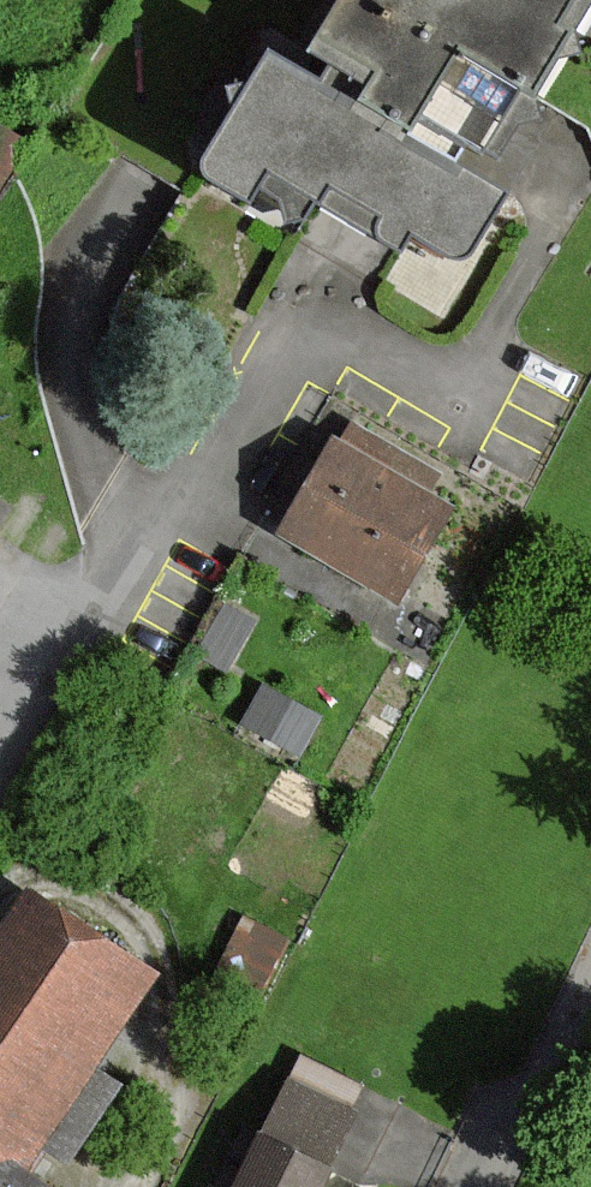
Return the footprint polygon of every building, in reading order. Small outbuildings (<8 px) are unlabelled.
[(290,79),(252,57),(191,165),(435,304),(492,205),(465,190),(573,0),(335,0),(290,79)] [(446,492),(325,431),(272,536),(393,596),(446,492)] [(30,905),(0,949),(0,1186),(33,1186),(14,1174),(144,982),(30,905)] [(250,1143),(230,1186),(317,1186),(322,1176),(250,1143)]
